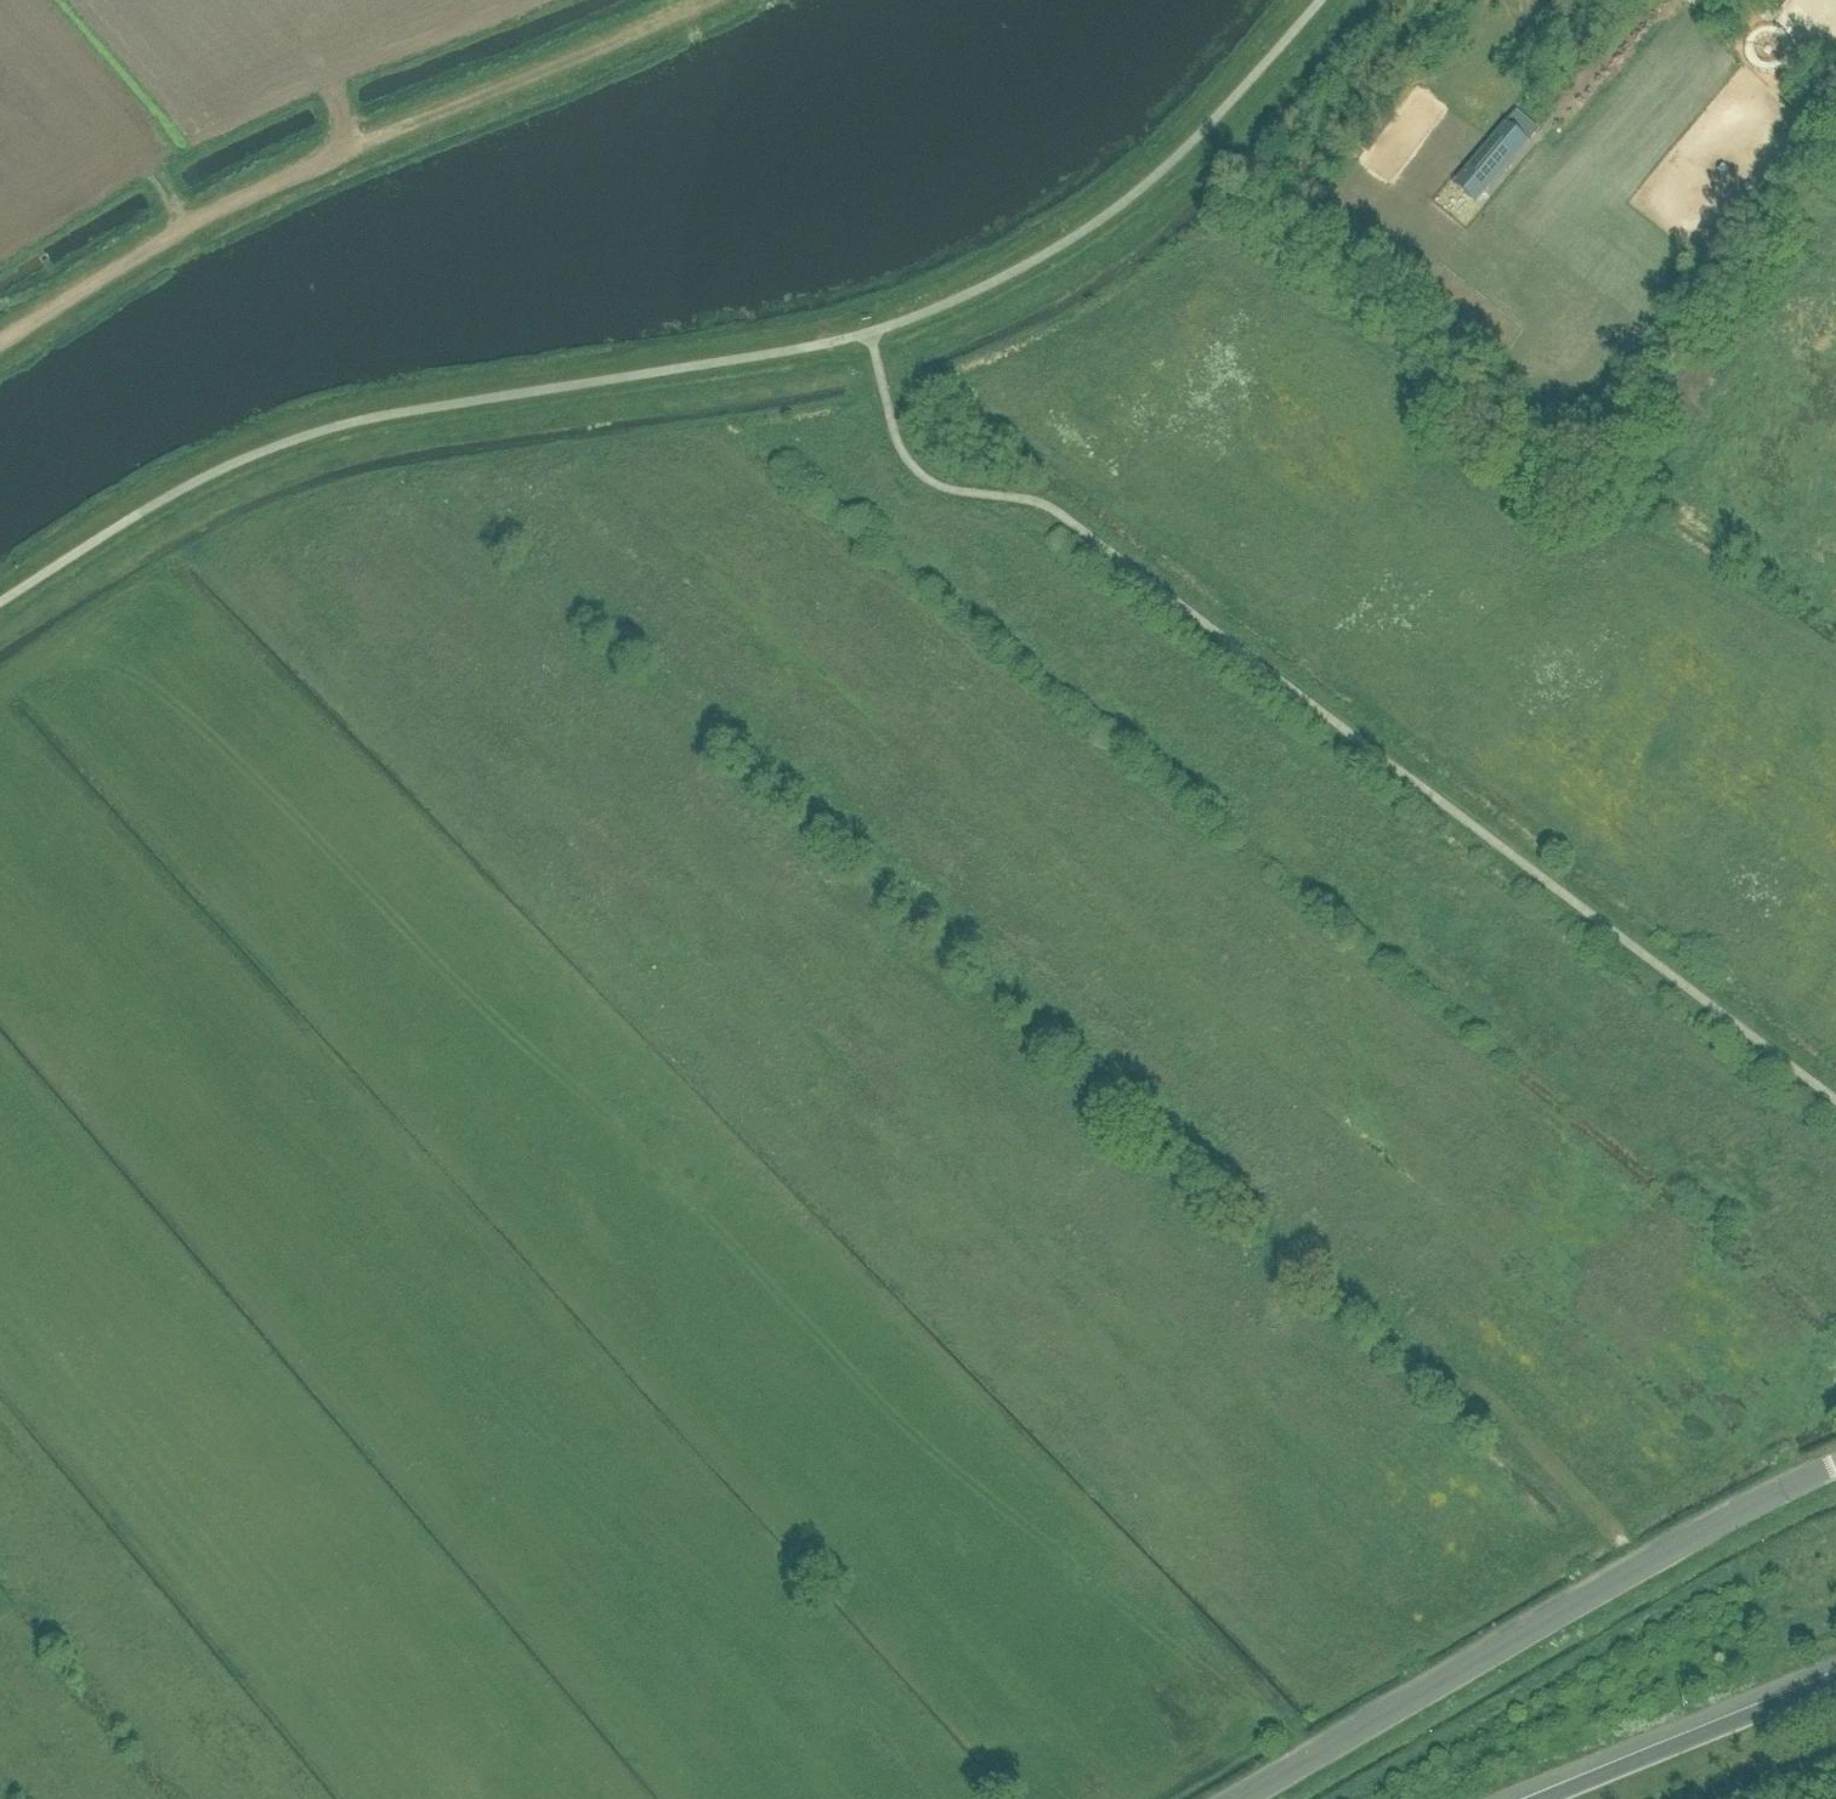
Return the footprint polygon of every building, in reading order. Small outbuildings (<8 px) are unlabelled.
[(1520,111),(1504,130),(1527,149),(1543,131),(1520,111)] [(1461,182),(1483,200),(1520,156),(1499,137),(1461,182)]
